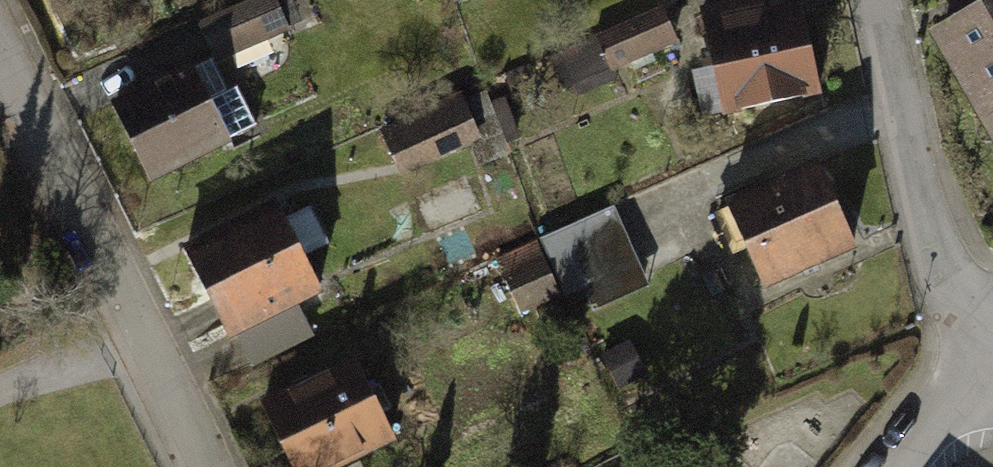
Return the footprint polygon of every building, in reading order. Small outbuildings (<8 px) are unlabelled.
[(204,13),(220,56),(284,32),(272,0),(238,0),(204,13)] [(943,30),(983,99),(976,103),(992,133),(992,1),(943,30)] [(656,11),(603,34),(619,70),(672,47),(656,11)] [(811,13),(718,24),(727,108),(820,98),(811,13)] [(220,63),(126,104),(159,179),(253,138),(220,63)] [(461,110),(392,141),(408,176),(477,145),(461,110)] [(823,185),(731,221),(756,286),(849,250),(823,185)] [(617,214),(502,264),(523,313),(587,285),(598,310),(649,288),(617,214)] [(280,216),(196,256),(235,338),(319,299),(280,216)] [(273,404),(301,466),(334,466),(393,441),(359,366),(273,404)]
